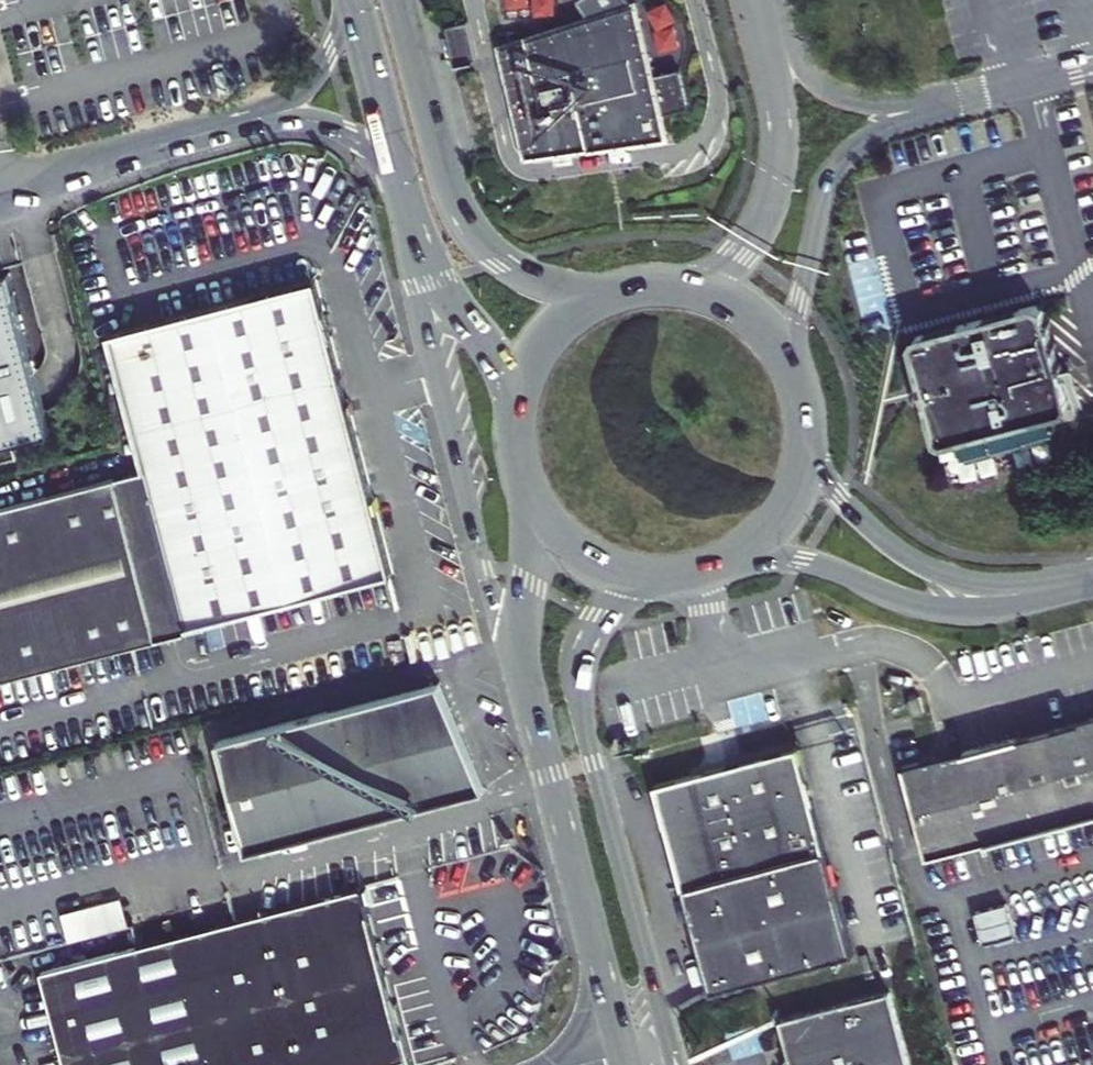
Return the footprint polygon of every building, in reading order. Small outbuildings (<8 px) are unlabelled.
[(496,51),(510,105),(523,160),(594,151),(611,148),(612,151),(616,151),(616,153),(620,153),(620,150),(625,149),(625,147),(626,146),(625,135),(638,133),(640,145),(663,141),(658,119),(683,113),(685,112),(676,75),(648,81),(631,9),(628,10),(621,0),(592,0),(587,3),(576,10),(585,23),(496,51)] [(470,21),(452,27),(462,57),(480,51),(470,21)] [(0,271),(0,438),(12,435),(56,424),(52,409),(46,387),(14,268),(0,271)] [(315,279),(109,333),(143,466),(0,503),(0,676),(391,572),(315,279)] [(927,398),(937,437),(943,440),(954,437),(957,451),(970,458),(1050,437),(1057,424),(1054,411),(1064,408),(1068,402),(1059,370),(1062,368),(1063,365),(1063,363),(1062,361),(1061,360),(1059,359),(1057,359),(1054,349),(1056,347),(1057,346),(1057,344),(1057,342),(1057,341),(1055,339),(1054,339),(1052,338),(1049,328),(1051,327),(1052,325),(1052,324),(1052,321),(1051,320),(1050,319),(1049,318),(1046,318),(1044,308),(1038,304),(1005,312),(998,314),(915,337),(912,343),(922,382),(920,382),(918,384),(917,386),(920,397),(922,398),(924,399),(927,398)] [(242,854),(487,789),(464,735),(441,681),(213,742),(242,854)] [(920,696),(907,699),(912,715),(924,711),(920,696)] [(902,767),(927,859),(1092,814),(1092,716),(944,756),(922,762),(902,767)] [(712,992),(854,954),(832,875),(799,746),(732,765),(694,775),(654,786),(662,812),(667,832),(688,905),(701,953),(712,992)] [(66,1064),(384,1064),(408,1059),(401,1032),(390,1035),(358,917),(371,913),(364,887),(235,921),(41,972),(49,998),(14,1006),(21,1038),(57,1029),(66,1064)] [(66,910),(73,939),(133,925),(127,896),(66,910)] [(1008,902),(979,909),(986,937),(1016,929),(1008,902)] [(390,1035),(401,1032),(371,913),(358,917),(390,1035)] [(891,990),(780,1020),(789,1054),(785,1064),(911,1064),(891,990)]
